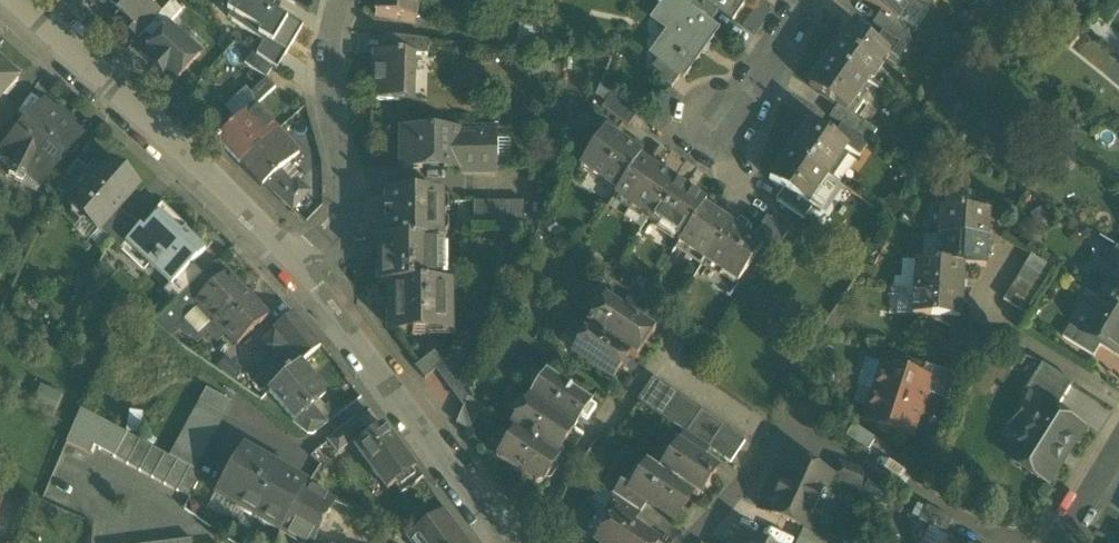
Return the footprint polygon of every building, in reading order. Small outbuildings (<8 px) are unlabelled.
[(126,18),(134,25),(151,5),(152,6),(157,0),(105,0),(126,18)] [(239,0),(234,0),(227,12),(231,14),(239,0)] [(304,27),(272,8),(259,0),(239,0),(231,14),(228,18),(264,43),(266,40),(287,53),(304,27)] [(375,15),(415,24),(420,0),(378,0),(375,15)] [(679,0),(664,0),(654,14),(675,30),(654,59),(680,77),(683,80),(702,53),(717,33),(720,29),(711,23),(685,4),(679,0)] [(702,1),(702,0),(688,0),(685,4),(711,23),(718,12),(702,1)] [(702,1),(718,12),(732,22),(747,0),(702,0),(702,1)] [(864,1),(883,14),(898,23),(898,22),(913,0),(865,0),(864,1)] [(548,4),(522,1),(515,51),(540,54),(548,4)] [(151,5),(134,25),(126,18),(121,23),(138,39),(161,14),(152,6),(151,5)] [(898,23),(883,14),(874,27),(885,34),(896,42),(905,27),(898,22),(898,23)] [(200,55),(168,26),(143,54),(153,64),(152,65),(163,75),(164,73),(175,83),(200,55)] [(877,46),(850,28),(830,58),(867,83),(887,54),(887,53),(877,46)] [(896,42),(885,34),(877,46),(887,53),(887,54),(898,62),(907,49),(896,42)] [(428,41),(394,37),(394,53),(413,54),(413,55),(427,56),(428,41)] [(277,70),(287,53),(266,40),(264,43),(257,55),(277,70)] [(273,68),(252,53),(244,64),(266,79),(267,78),(273,68)] [(394,53),(374,53),(373,100),(407,100),(408,72),(412,72),(413,55),(413,54),(394,53)] [(867,83),(830,58),(809,88),(837,107),(853,118),(854,117),(864,101),(858,97),(867,83)] [(680,77),(658,61),(650,72),(672,88),(680,77)] [(3,98),(19,80),(0,63),(0,101),(3,98)] [(266,79),(250,93),(254,105),(254,104),(256,106),(276,88),(267,78),(266,79)] [(612,95),(600,86),(596,95),(606,103),(612,95)] [(638,113),(612,95),(606,103),(602,109),(628,128),(638,113)] [(9,122),(18,111),(3,98),(0,101),(0,133),(9,122)] [(20,131),(6,146),(8,147),(19,157),(9,176),(23,183),(27,174),(44,183),(51,169),(81,136),(71,127),(73,125),(58,112),(56,114),(44,104),(20,131)] [(256,106),(254,104),(254,105),(219,136),(216,139),(240,164),(278,130),(279,129),(256,106)] [(876,132),(854,117),(853,118),(837,107),(829,118),(842,126),(868,144),(876,132)] [(0,156),(8,147),(6,146),(20,131),(9,122),(0,133),(0,155),(0,156)] [(834,138),(810,122),(790,152),(826,176),(846,148),(846,147),(834,138)] [(868,144),(842,126),(834,138),(846,147),(846,148),(859,157),(868,144)] [(496,128),(402,128),(402,168),(422,168),(422,162),(444,162),(444,168),(497,168),(496,128)] [(278,130),(240,164),(261,185),(264,183),(284,166),(287,164),(300,155),(279,130),(278,131),(278,130)] [(642,156),(604,130),(579,168),(617,193),(639,160),(642,156)] [(826,176),(790,152),(769,182),(784,192),(806,207),(807,206),(826,176)] [(639,160),(617,193),(615,196),(648,218),(672,182),(639,160)] [(89,172),(78,162),(64,180),(57,194),(66,197),(89,172)] [(95,178),(89,172),(66,197),(67,198),(67,204),(71,208),(71,215),(80,223),(86,221),(97,232),(99,230),(118,209),(138,186),(110,162),(95,178)] [(301,177),(287,164),(284,166),(264,183),(281,198),(298,180),(301,177)] [(566,167),(530,168),(531,181),(560,180),(566,167)] [(309,191),(298,180),(281,198),(292,209),(309,191)] [(706,204),(672,182),(648,218),(681,241),(703,208),(706,204)] [(806,207),(784,192),(776,203),(803,221),(811,209),(807,206),(806,207)] [(972,193),(963,192),(962,197),(949,196),(944,200),(944,210),(941,210),(939,237),(986,240),(988,213),(970,212),(972,193)] [(440,194),(387,195),(387,239),(434,239),(440,239),(440,194)] [(524,200),(473,201),(473,225),(524,225),(524,200)] [(729,226),(703,208),(681,241),(678,245),(704,263),(729,226)] [(128,218),(118,209),(99,230),(109,240),(128,218)] [(163,210),(143,230),(140,228),(127,243),(134,249),(134,250),(170,285),(171,286),(184,272),(205,251),(163,210)] [(128,218),(109,240),(120,249),(139,228),(128,218)] [(788,233),(766,218),(759,229),(781,244),(788,233)] [(751,241),(729,226),(704,263),(738,285),(762,249),(763,248),(751,241)] [(781,244),(759,229),(751,241),(763,248),(762,249),(773,256),(781,244)] [(986,240),(939,237),(937,264),(962,265),(985,267),(986,240)] [(387,239),(381,239),(381,284),(393,284),(434,284),(434,239),(387,239)] [(1053,269),(1031,256),(1004,301),(1026,314),(1053,269)] [(195,283),(186,291),(196,302),(197,301),(196,301),(226,273),(217,262),(195,283)] [(937,264),(915,263),(914,290),(961,292),(962,265),(937,264)] [(1116,273),(1106,276),(1108,285),(1100,298),(1103,300),(1118,309),(1118,268),(1116,273)] [(226,273),(196,301),(197,301),(196,302),(186,291),(175,302),(155,322),(169,335),(177,326),(180,325),(186,331),(192,331),(197,337),(206,329),(212,329),(218,336),(224,330),(237,344),(267,316),(227,272),(226,273)] [(184,272),(171,286),(170,285),(164,291),(175,302),(186,291),(195,283),(184,272)] [(434,284),(393,284),(393,303),(390,303),(390,330),(412,330),(412,335),(428,335),(428,330),(449,330),(449,284),(434,284)] [(961,292),(914,290),(912,316),(960,319),(961,292)] [(647,326),(605,298),(586,325),(590,327),(630,354),(629,355),(636,360),(650,340),(648,339),(645,328),(647,326)] [(1103,300),(1083,334),(1103,347),(1118,356),(1118,309),(1103,300)] [(321,345),(295,313),(274,330),(284,341),(290,349),(285,354),(257,379),(268,391),(299,364),(300,364),(321,345)] [(630,354),(590,327),(572,353),(612,380),(629,355),(630,354)] [(1083,334),(1072,327),(1065,338),(1096,357),(1103,347),(1083,334)] [(970,334),(956,328),(948,350),(964,355),(970,334)] [(290,349),(284,341),(278,346),(285,354),(290,349)] [(435,353),(416,367),(425,379),(435,371),(435,370),(443,364),(435,353)] [(443,364),(435,370),(435,371),(442,380),(463,364),(456,354),(443,364)] [(299,364),(268,391),(293,421),(294,421),(312,406),(326,394),(300,364),(299,364)] [(463,364),(442,380),(449,390),(471,374),(463,364)] [(1074,383),(1044,364),(1027,392),(1033,396),(1046,404),(1057,411),(1074,383)] [(910,370),(899,366),(895,368),(895,369),(882,365),(873,393),(921,408),(930,381),(911,375),(912,373),(910,370)] [(471,374),(449,390),(463,408),(464,409),(468,398),(475,381),(471,374)] [(591,404),(547,374),(529,400),(574,430),(591,404)] [(679,396),(653,379),(639,401),(664,418),(679,396)] [(41,385),(32,406),(53,415),(62,395),(41,385)] [(231,403),(206,390),(200,401),(225,415),(231,403)] [(921,408),(873,393),(864,422),(876,426),(876,427),(878,431),(888,435),(892,433),(893,432),(911,438),(921,408)] [(701,411),(679,396),(664,418),(686,433),(701,411)] [(1046,404),(1033,396),(1022,415),(1035,423),(1046,404)] [(484,409),(468,398),(464,409),(463,408),(457,424),(469,431),(484,409)] [(574,430),(529,400),(511,427),(515,430),(555,457),(574,430)] [(225,415),(200,401),(194,413),(219,426),(225,415)] [(1057,411),(1046,404),(1035,423),(1013,457),(1035,471),(1032,475),(1049,485),(1084,428),(1057,411)] [(312,406),(294,421),(293,421),(308,434),(313,434),(327,423),(312,406)] [(723,426),(701,411),(686,433),(708,448),(723,426)] [(115,458),(127,436),(82,412),(66,442),(90,455),(94,447),(115,458)] [(219,426),(194,413),(188,424),(213,437),(219,426)] [(356,419),(328,441),(338,453),(366,431),(356,419)] [(213,437),(188,424),(182,435),(207,449),(213,437)] [(875,440),(853,425),(846,437),(868,451),(875,440)] [(415,469),(383,426),(354,447),(379,481),(386,475),(394,486),(415,469)] [(723,426),(708,448),(719,456),(734,433),(723,426)] [(555,457),(515,430),(496,457),(536,485),(543,484),(549,474),(548,473),(553,465),(556,464),(559,460),(555,457)] [(708,448),(686,433),(679,444),(701,459),(708,448)] [(734,433),(719,456),(730,463),(746,441),(734,433)] [(207,449),(182,435),(176,447),(201,460),(207,449)] [(115,458),(128,465),(140,442),(127,436),(115,458)] [(128,465),(140,472),(152,449),(140,442),(128,465)] [(701,459),(679,444),(660,472),(692,494),(698,498),(717,470),(701,459)] [(201,460),(176,447),(169,458),(177,462),(190,469),(195,472),(201,460)] [(280,470),(242,448),(215,496),(252,518),(280,470)] [(140,472),(153,478),(165,456),(152,449),(140,472)] [(153,478),(165,485),(177,462),(169,458),(165,456),(153,478)] [(165,485),(178,492),(190,469),(177,462),(165,485)] [(863,471),(838,462),(831,477),(831,478),(862,493),(863,471)] [(660,472),(646,463),(629,489),(628,491),(647,503),(674,522),(692,494),(660,472)] [(803,470),(794,465),(789,475),(777,470),(759,509),(804,529),(806,530),(808,527),(831,478),(831,477),(805,466),(803,470)] [(178,492),(190,498),(202,476),(195,472),(190,469),(178,492)] [(415,469),(394,486),(401,495),(423,479),(415,469)] [(280,470),(252,518),(280,533),(306,485),(280,470)] [(647,503),(628,491),(629,489),(621,483),(612,496),(615,498),(639,514),(647,503)] [(280,533),(297,542),(311,542),(334,502),(306,485),(280,533)] [(639,514),(615,498),(607,510),(613,514),(614,513),(632,525),(639,514)] [(953,521),(927,507),(919,521),(931,528),(944,536),(945,535),(953,521)] [(443,510),(406,538),(410,542),(468,542),(443,510)] [(614,513),(613,514),(595,541),(598,542),(658,542),(632,525),(614,513)] [(808,527),(806,530),(804,529),(799,539),(807,542),(841,542),(842,541),(808,527)] [(945,535),(944,536),(931,528),(923,542),(961,542),(945,535)] [(739,542),(759,542),(755,541),(755,540),(744,534),(739,542)]
